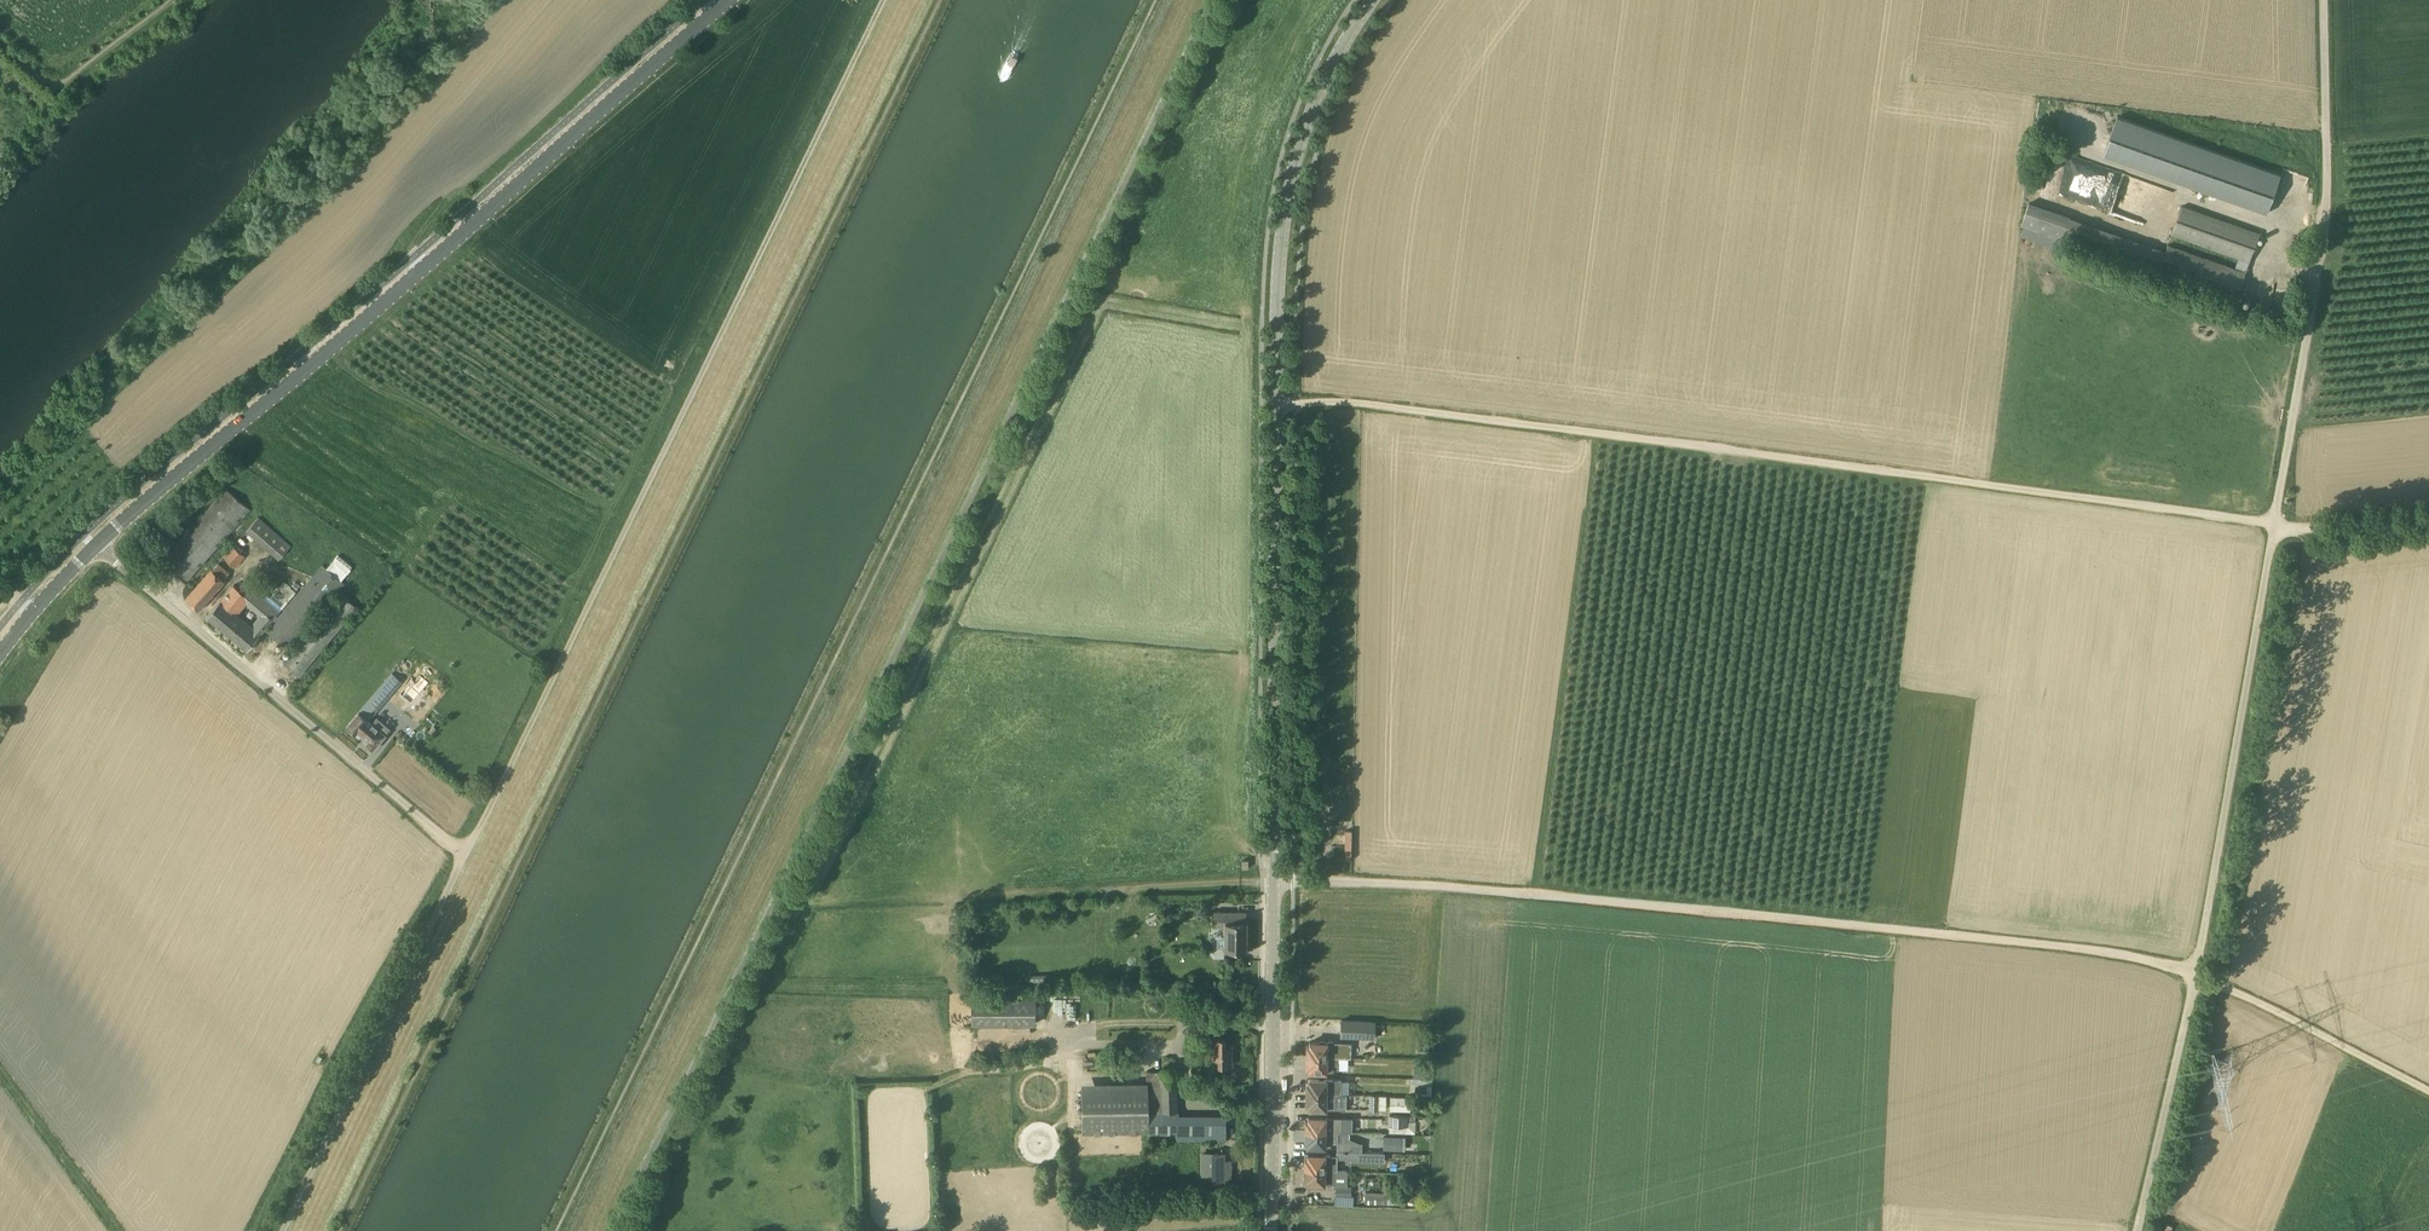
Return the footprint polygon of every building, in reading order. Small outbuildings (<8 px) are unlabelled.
[(2281,174),(2118,116),(2104,155),(2267,213),(2281,174)] [(2029,204),(2021,227),(2159,274),(2167,251),(2029,204)] [(2260,234),(2183,206),(2173,235),(2238,258),(2235,268),(2169,245),(2167,251),(2159,274),(2225,296),(2236,300),(2260,234)] [(250,510),(235,496),(226,488),(163,559),(187,580),(250,510)] [(2294,503),(2286,501),(2285,508),(2292,509),(2294,503)] [(291,545),(259,516),(246,530),(278,559),(291,545)] [(236,566),(245,556),(231,545),(223,555),(236,566)] [(199,610),(225,580),(223,578),(229,572),(218,563),(212,569),(211,568),(185,598),(199,610)] [(322,564),(266,629),(288,648),(344,583),(322,564)] [(257,590),(244,578),(239,583),(238,588),(234,585),(220,601),(207,616),(246,649),(282,608),(259,588),(257,590)] [(283,661),(300,675),(357,607),(340,592),(283,661)] [(392,673),(378,690),(387,698),(388,699),(402,681),(392,673)] [(370,719),(369,720),(359,712),(354,717),(346,726),(356,734),(358,731),(368,740),(366,743),(373,749),(381,740),(391,728),(377,717),(372,723),(369,720),(370,719)] [(1214,912),(1214,926),(1225,926),(1224,949),(1244,949),(1246,947),(1246,912),(1214,912)] [(1046,975),(1034,976),(1034,986),(1046,985),(1046,975)] [(1065,996),(1065,1004),(1081,1005),(1082,997),(1065,996)] [(1096,996),(1097,1034),(1112,1034),(1112,1030),(1107,1030),(1107,1005),(1110,1005),(1110,996),(1096,996)] [(1050,997),(1049,1012),(1062,1013),(1063,997),(1050,997)] [(971,998),(971,1025),(1034,1025),(1034,998),(971,998)] [(1367,1033),(1367,1021),(1341,1020),(1341,1038),(1366,1038),(1367,1033)] [(1225,1038),(1204,1038),(1204,1057),(1217,1057),(1217,1065),(1232,1064),(1232,1046),(1232,1045),(1224,1045),(1224,1038),(1225,1038)] [(1307,1046),(1307,1056),(1337,1057),(1338,1057),(1349,1057),(1350,1043),(1339,1043),(1327,1042),(1310,1042),(1310,1046),(1307,1046)] [(1337,1057),(1307,1056),(1307,1067),(1309,1067),(1309,1071),(1333,1071),(1333,1068),(1338,1069),(1338,1061),(1337,1061),(1337,1057)] [(1426,1066),(1414,1066),(1413,1078),(1425,1078),(1426,1066)] [(1146,1083),(1147,1131),(1148,1131),(1148,1140),(1228,1140),(1228,1117),(1179,1117),(1179,1112),(1177,1112),(1177,1071),(1146,1070),(1146,1083)] [(1411,1078),(1410,1085),(1427,1086),(1426,1090),(1431,1090),(1432,1080),(1411,1078)] [(1306,1083),(1306,1093),(1335,1094),(1341,1094),(1342,1080),(1309,1079),(1309,1083),(1306,1083)] [(1146,1083),(1081,1084),(1082,1132),(1147,1131),(1146,1083)] [(1335,1094),(1306,1093),(1306,1104),(1308,1104),(1308,1108),(1346,1109),(1346,1108),(1344,1108),(1344,1095),(1346,1095),(1346,1094),(1341,1094),(1335,1094)] [(1379,1111),(1379,1110),(1379,1095),(1370,1095),(1369,1111),(1379,1111)] [(1410,1097),(1391,1096),(1390,1110),(1409,1111),(1410,1097)] [(1406,1127),(1406,1121),(1407,1116),(1389,1115),(1389,1126),(1406,1127)] [(1305,1131),(1337,1132),(1340,1132),(1340,1117),(1308,1117),(1308,1121),(1306,1120),(1305,1131)] [(1330,1146),(1337,1146),(1337,1132),(1305,1131),(1305,1142),(1308,1142),(1308,1146),(1325,1146),(1330,1146)] [(1400,1150),(1400,1136),(1383,1136),(1383,1150),(1400,1150)] [(1351,1151),(1351,1162),(1384,1163),(1384,1152),(1362,1152),(1351,1151)] [(1305,1168),(1335,1169),(1335,1157),(1330,1157),(1330,1155),(1325,1155),(1325,1154),(1308,1154),(1307,1158),(1305,1158),(1305,1168)] [(1217,1171),(1210,1170),(1209,1190),(1229,1190),(1229,1181),(1234,1181),(1234,1166),(1217,1166),(1217,1171)] [(1335,1169),(1305,1168),(1305,1179),(1307,1179),(1307,1183),(1346,1184),(1347,1171),(1336,1170),(1336,1169),(1335,1169)] [(1352,1187),(1336,1186),(1336,1195),(1351,1195),(1352,1187)] [(1387,1194),(1365,1193),(1365,1203),(1387,1204),(1387,1194)]
